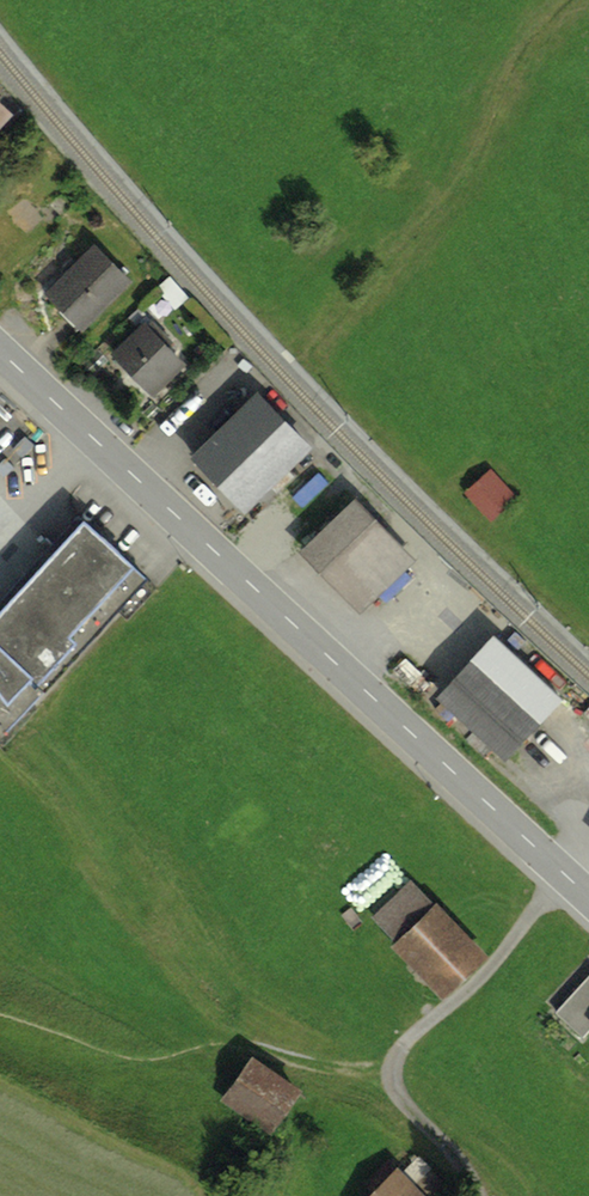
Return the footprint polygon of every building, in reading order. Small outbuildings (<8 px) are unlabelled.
[(23,117),(0,95),(0,141),(23,117)] [(103,249),(53,298),(87,332),(136,283),(103,249)] [(160,322),(119,358),(157,402),(198,366),(160,322)] [(247,507),(308,450),(264,402),(202,458),(247,507)] [(308,495),(330,474),(322,465),(299,485),(308,495)] [(499,471),(467,500),(491,526),(524,497),(499,471)] [(416,558),(369,498),(311,543),(358,603),(416,558)] [(0,622),(0,664),(23,701),(150,564),(98,516),(0,622)] [(548,724),(481,654),(444,690),(510,759),(548,724)] [(428,880),(378,924),(447,1001),(497,957),(428,880)] [(558,1010),(582,1032),(588,1025),(588,976),(558,1010)] [(296,1092),(253,1063),(229,1098),(272,1127),(296,1092)] [(376,1195),(445,1195),(415,1162),(376,1195)]
